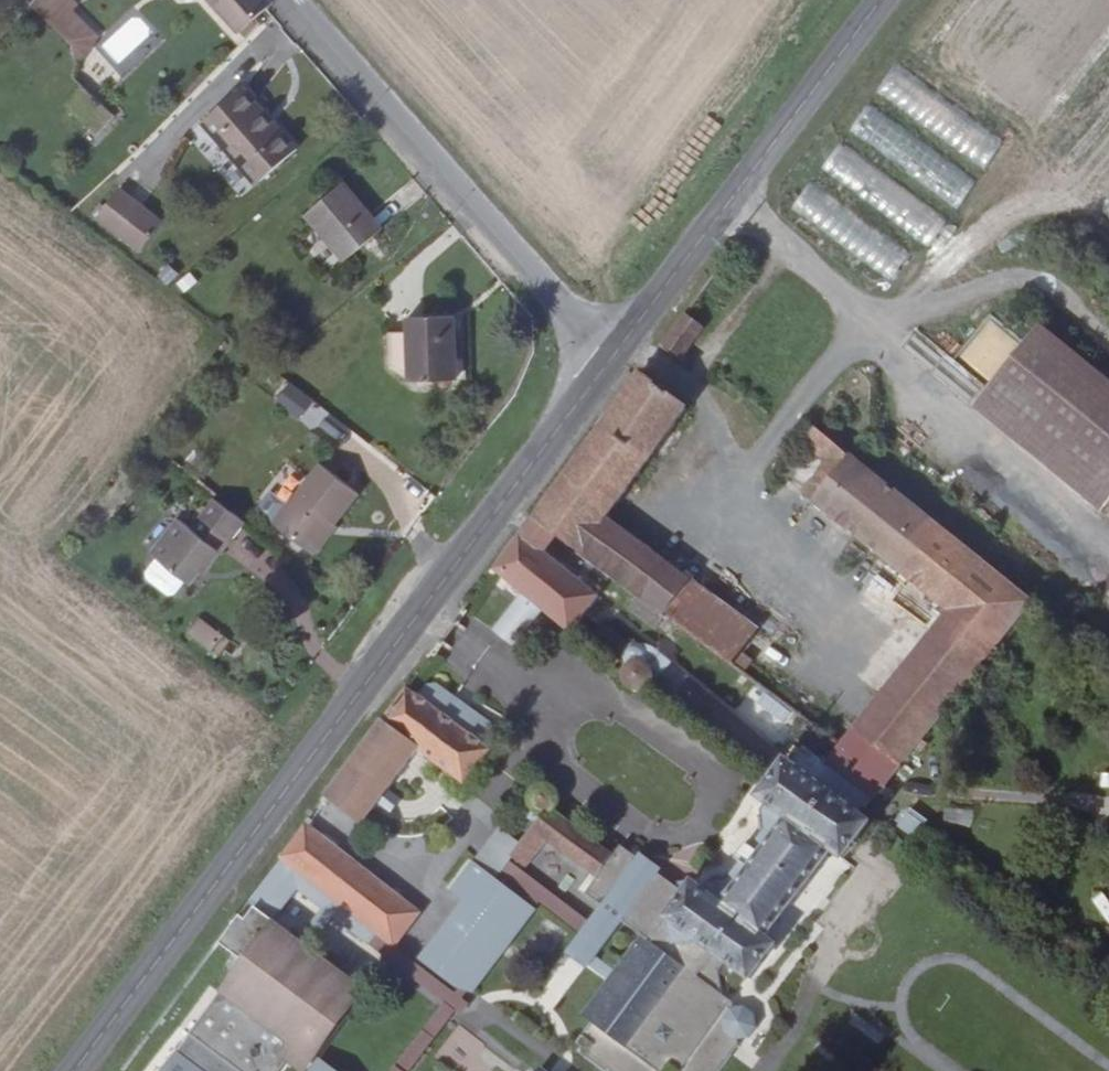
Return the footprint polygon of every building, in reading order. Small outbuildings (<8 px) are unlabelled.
[(69,0),(30,0),(24,7),(80,58),(104,33),(69,0)] [(254,0),(208,0),(248,42),(272,20),(254,0)] [(303,154),(252,93),(211,126),(262,188),(303,154)] [(864,106),(847,133),(969,211),(986,184),(864,106)] [(867,200),(884,179),(840,144),(823,166),(867,200)] [(833,237),(850,211),(808,183),(791,208),(833,237)] [(382,229),(347,186),(311,216),(348,259),(382,229)] [(170,227),(125,193),(106,220),(152,253),(170,227)] [(923,199),(898,215),(920,251),(945,236),(923,199)] [(704,328),(685,311),(664,343),(681,358),(687,351),(704,328)] [(411,317),(411,334),(394,334),(394,368),(412,370),(411,382),(458,382),(458,316),(411,317)] [(1055,326),(987,404),(1108,507),(1108,371),(1055,326)] [(938,371),(959,398),(972,388),(951,361),(938,371)] [(608,524),(688,411),(640,373),(532,520),(558,541),(634,597),(664,619),(689,586),(608,524)] [(287,381),(272,401),(298,420),(313,401),(287,381)] [(820,438),(783,408),(772,422),(823,467),(819,473),(826,480),(818,491),(824,497),(816,508),(946,611),(994,648),(1028,605),(820,438)] [(325,551),(365,498),(325,469),(286,523),(325,551)] [(268,521),(284,504),(270,491),(254,508),(268,521)] [(182,529),(152,567),(157,571),(149,581),(179,606),(191,591),(195,596),(210,576),(216,580),(246,539),(213,512),(192,537),(182,529)] [(546,557),(558,541),(532,520),(495,570),(578,633),(600,600),(546,557)] [(628,605),(658,628),(664,619),(634,597),(628,605)] [(946,611),(857,728),(903,766),(994,648),(946,611)] [(597,634),(622,655),(612,668),(634,693),(654,693),(718,746),(770,774),(784,756),(607,620),(597,634)] [(233,650),(206,631),(197,644),(223,664),(233,650)] [(436,690),(428,691),(418,703),(484,753),(493,742),(491,734),(436,690)] [(484,753),(418,703),(403,693),(322,801),(365,835),(422,764),(465,797),(494,760),(484,753)] [(903,766),(857,728),(841,748),(826,766),(848,785),(875,806),(903,766)] [(848,785),(826,766),(812,757),(802,770),(795,764),(768,802),(773,808),(790,822),(725,907),(709,894),(705,890),(695,901),(683,892),(675,900),(647,880),(628,864),(626,866),(609,851),(560,815),(558,803),(554,798),(543,795),(534,795),(529,800),(525,805),(525,812),(525,818),(519,826),(534,838),(514,865),(530,877),(551,850),(590,879),(579,895),(595,908),(599,903),(616,917),(612,921),(637,940),(612,971),(604,980),(579,1011),(591,1022),(577,1039),(582,1044),(578,1048),(606,1070),(729,1070),(749,1043),(756,1044),(760,1037),(759,1024),(747,1014),(731,1016),(731,1006),(719,998),(718,977),(725,968),(730,968),(751,983),(779,947),(772,941),(835,856),(844,861),(873,823),(838,796),(848,785)] [(1098,771),(1099,785),(1108,784),(1108,770),(1098,771)] [(731,884),(718,885),(709,894),(725,907),(790,822),(773,808),(766,816),(770,832),(731,884)] [(909,808),(895,826),(911,838),(926,820),(909,808)] [(944,809),(941,822),(969,828),(972,814),(944,809)] [(301,829),(210,951),(234,969),(183,1040),(224,1070),(273,1070),(269,1067),(282,1048),(307,1070),(361,996),(270,929),(298,896),(360,944),(370,930),(397,949),(420,916),(301,829)] [(633,856),(616,843),(609,851),(626,866),(628,864),(633,856)] [(634,852),(633,856),(628,864),(647,880),(654,871),(656,868),(634,852)] [(467,905),(426,958),(467,992),(530,909),(477,866),(455,894),(467,905)] [(683,892),(654,871),(647,880),(675,900),(683,892)] [(1091,902),(1108,923),(1108,922),(1108,905),(1101,894),(1091,902)] [(595,908),(565,947),(604,980),(612,971),(589,952),(612,921),(616,917),(599,903),(595,908)] [(538,915),(530,909),(467,992),(475,999),(538,915)] [(307,1070),(282,1048),(269,1067),(273,1070),(306,1070),(307,1070)]
